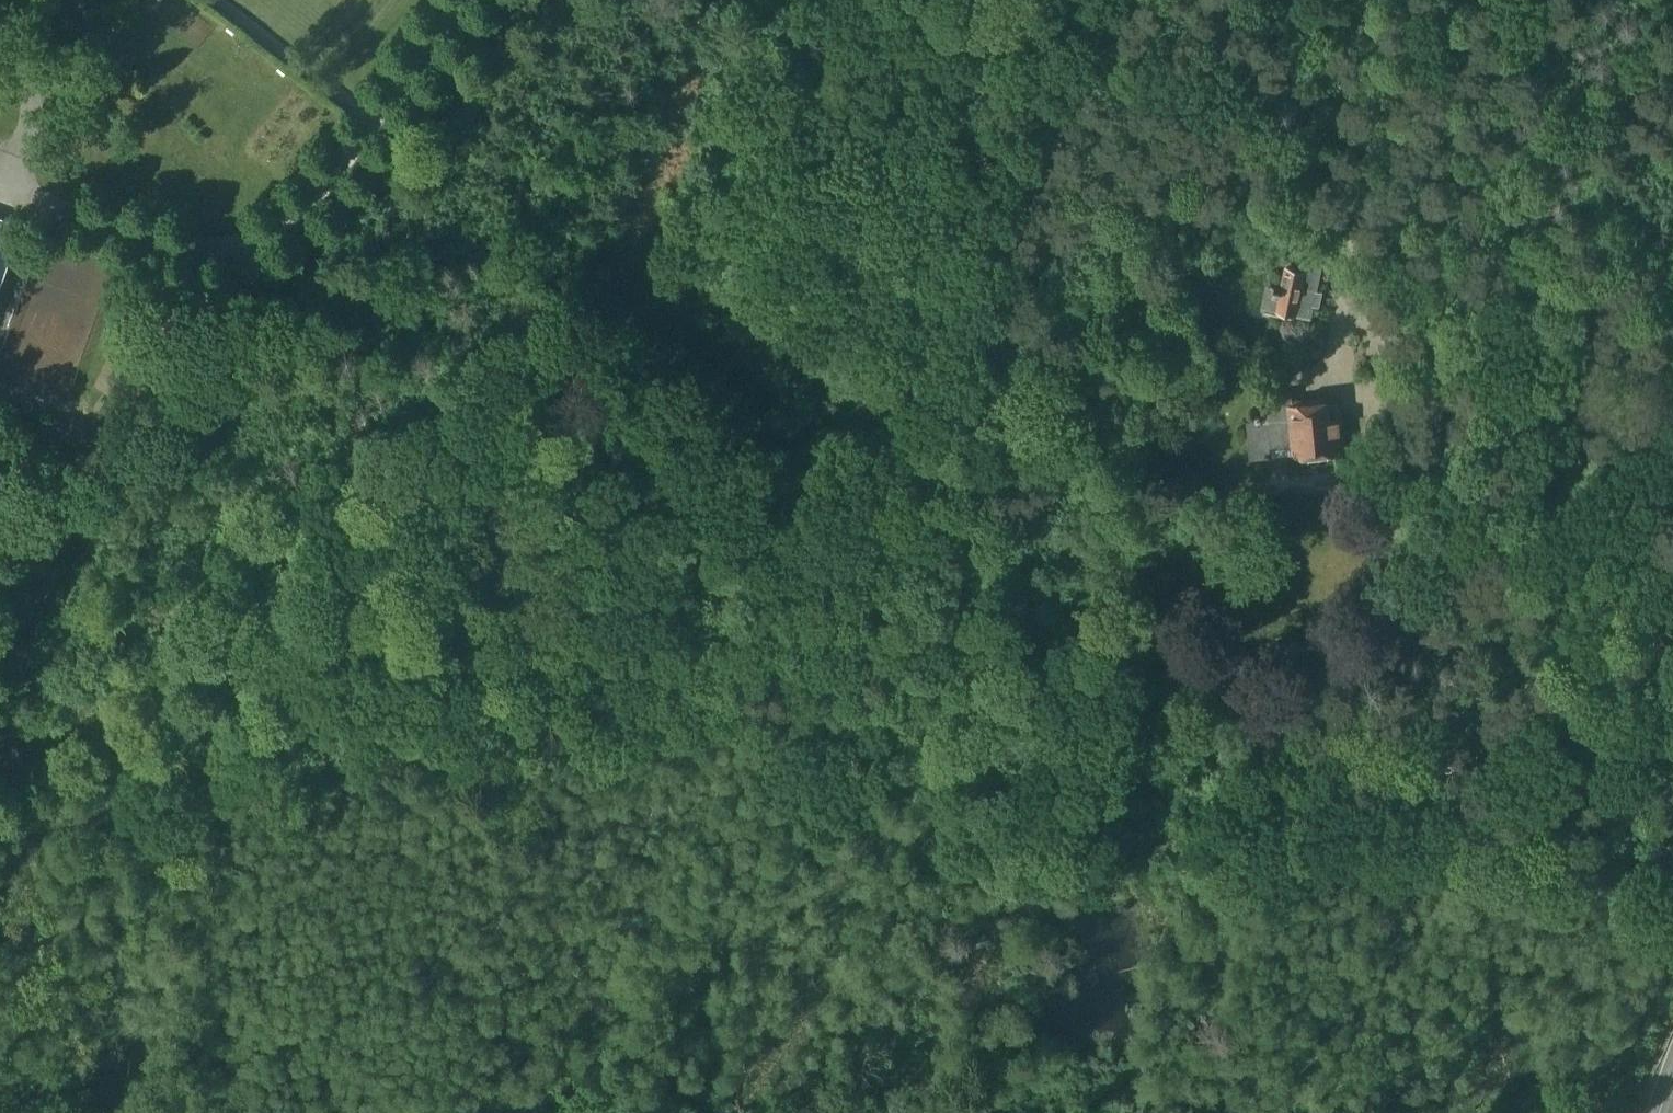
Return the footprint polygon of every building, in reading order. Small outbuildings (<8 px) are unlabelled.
[(18,224),(0,217),(0,273),(18,224)] [(1303,285),(1317,288),(1323,261),(1309,258),(1306,269),(1303,285)] [(1280,304),(1307,310),(1310,296),(1315,297),(1317,288),(1303,285),(1306,269),(1289,265),(1284,287),(1280,304)] [(1272,303),(1280,304),(1284,287),(1274,286),(1272,303)] [(1253,413),(1254,449),(1277,448),(1276,425),(1302,424),(1304,445),(1310,444),(1311,447),(1331,445),(1331,442),(1345,441),(1343,413),(1334,414),(1330,397),(1324,397),(1324,392),(1295,397),(1295,413),(1273,414),(1273,412),(1253,413)]
